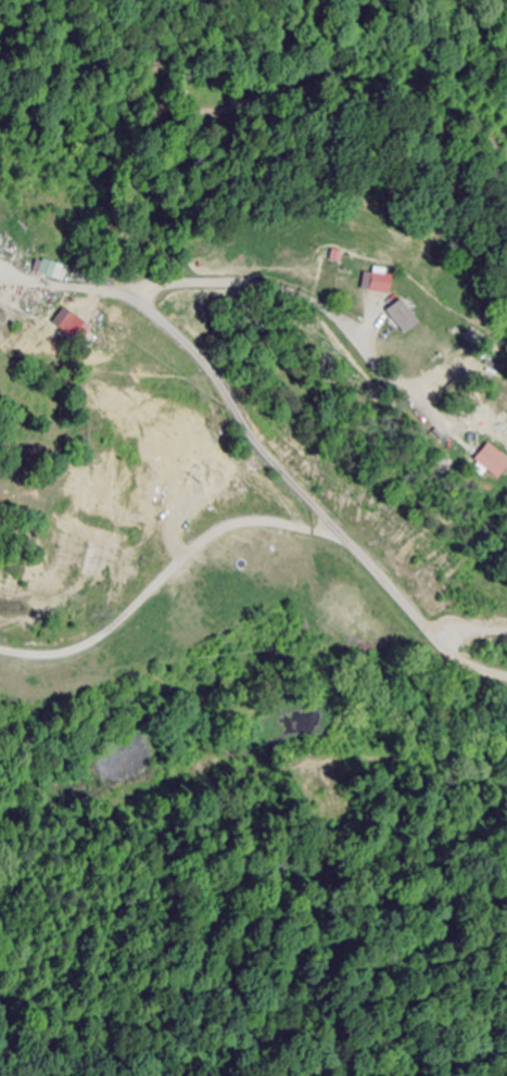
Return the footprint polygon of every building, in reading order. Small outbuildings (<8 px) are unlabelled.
[(59,280),(65,267),(44,258),(38,271),(59,280)] [(395,275),(371,273),(369,292),(393,294),(395,275)] [(389,311),(409,335),(423,323),(404,299),(389,311)] [(96,328),(73,311),(62,328),(85,344),(96,328)] [(506,479),(506,452),(496,444),(483,460),(506,479)]
